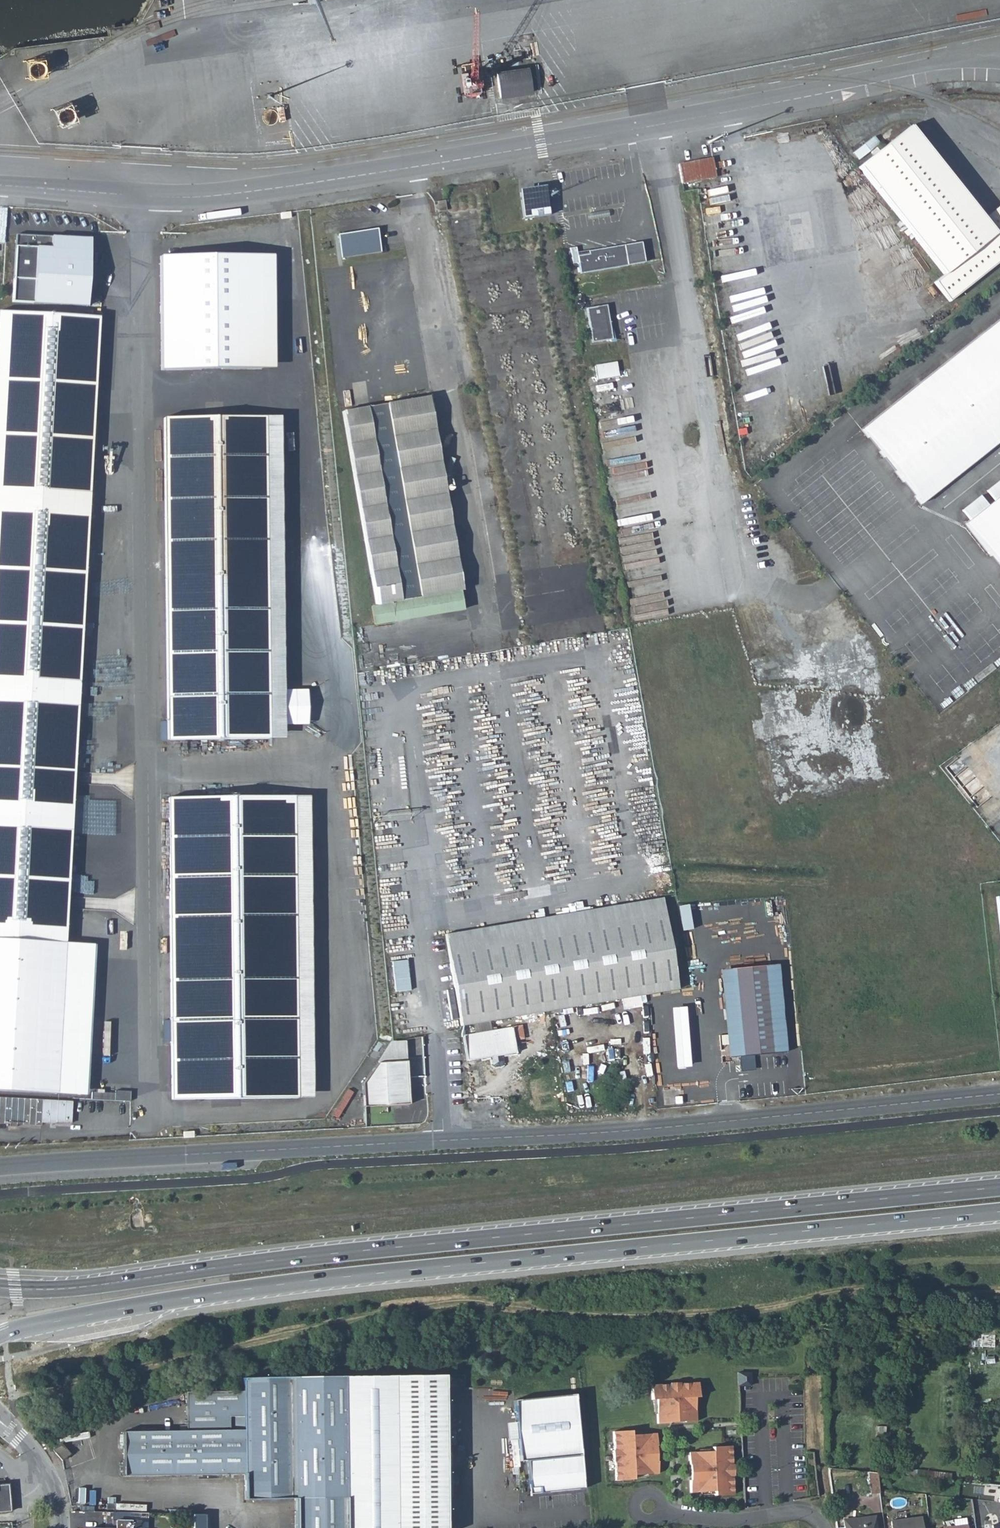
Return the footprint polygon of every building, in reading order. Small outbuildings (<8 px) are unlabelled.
[(531,94),(528,69),(496,73),(499,98),(531,94)] [(986,218),(911,127),(860,168),(946,273),(937,280),(953,300),(999,262),(999,207),(986,218)] [(868,142),(854,151),(859,158),(873,149),(868,142)] [(679,165),(682,185),(716,179),(712,159),(679,165)] [(541,209),(538,192),(519,195),(523,221),(547,217),(546,209),(541,209)] [(446,209),(445,199),(433,201),(434,210),(446,209)] [(339,259),(378,253),(374,230),(336,235),(339,259)] [(18,234),(14,300),(90,305),(93,236),(18,234)] [(592,250),(581,252),(584,270),(631,262),(631,261),(647,259),(644,239),(628,242),(628,241),(592,247),(592,250)] [(276,364),(274,254),(165,255),(167,365),(276,364)] [(609,304),(589,307),(594,341),(615,338),(609,304)] [(91,533),(92,532),(103,321),(4,316),(0,391),(0,1099),(59,1103),(68,952),(83,697),(91,533)] [(867,426),(926,500),(930,496),(999,440),(999,320),(867,426)] [(598,378),(619,375),(617,361),(596,364),(598,378)] [(466,587),(434,394),(358,407),(350,434),(379,601),(462,588),(466,587)] [(169,746),(270,745),(265,423),(164,424),(169,746)] [(284,745),(280,423),(265,423),(270,745),(284,745)] [(972,521),(999,557),(999,498),(972,521)] [(462,588),(379,601),(372,602),(375,622),(466,608),(462,588)] [(979,631),(987,641),(999,632),(991,622),(979,631)] [(247,780),(246,786),(238,786),(238,794),(260,794),(260,780),(247,780)] [(295,801),(169,803),(171,1105),(297,1103),(295,801)] [(311,1102),(309,801),(295,801),(297,1103),(311,1102)] [(443,935),(445,947),(663,910),(661,898),(443,935)] [(683,930),(692,928),(688,904),(679,905),(683,930)] [(445,947),(459,1025),(676,987),(663,910),(445,947)] [(68,952),(59,1103),(89,1104),(97,954),(68,952)] [(408,960),(394,961),(396,990),(410,989),(408,960)] [(765,963),(728,967),(736,1055),(773,1051),(765,963)] [(783,1050),(775,963),(765,963),(773,1051),(783,1050)] [(728,967),(718,968),(726,1056),(736,1055),(728,967)] [(673,1006),(674,1067),(688,1067),(688,1006),(673,1006)] [(511,1027),(460,1036),(464,1060),(515,1052),(511,1027)] [(371,1066),(373,1067),(374,1065),(403,1063),(401,1043),(386,1044),(371,1066)] [(359,1087),(361,1109),(407,1104),(404,1063),(403,1063),(374,1065),(373,1067),(359,1087)] [(117,1101),(94,1101),(94,1108),(132,1108),(133,1098),(117,1098),(117,1101)] [(0,1101),(0,1127),(9,1128),(9,1131),(28,1131),(28,1128),(40,1129),(40,1126),(56,1127),(56,1125),(71,1126),(72,1104),(42,1103),(0,1101)] [(752,1373),(737,1373),(738,1385),(752,1385),(752,1373)] [(245,1500),(295,1499),(296,1527),(448,1527),(445,1376),(344,1377),(242,1379),(243,1391),(243,1416),(243,1429),(245,1474),(245,1500)] [(669,1384),(651,1385),(652,1399),(656,1399),(657,1423),(669,1423),(669,1422),(683,1421),(683,1422),(696,1421),(694,1397),(699,1397),(698,1382),(679,1383),(679,1382),(669,1383),(669,1384)] [(243,1391),(222,1392),(187,1392),(187,1431),(123,1432),(124,1475),(245,1474),(243,1429),(234,1429),(230,1429),(230,1416),(243,1416),(243,1391)] [(575,1395),(514,1401),(521,1461),(528,1461),(532,1494),(584,1490),(575,1395)] [(631,1430),(613,1431),(614,1449),(612,1450),(613,1461),(614,1461),(615,1480),(634,1479),(634,1474),(658,1473),(657,1461),(656,1461),(656,1445),(656,1433),(632,1434),(631,1430)] [(53,1450),(62,1461),(69,1454),(61,1443),(56,1447),(53,1450)] [(712,1451),(688,1452),(689,1464),(690,1480),(689,1480),(690,1492),(714,1491),(714,1495),(733,1494),(732,1476),(734,1476),(733,1464),(732,1465),(731,1446),(712,1447),(712,1451)] [(871,1494),(880,1494),(879,1489),(878,1474),(868,1473),(871,1494)] [(82,1485),(81,1504),(101,1505),(101,1497),(92,1497),(93,1486),(82,1485)] [(10,1512),(7,1487),(3,1487),(0,1488),(0,1513),(10,1512)] [(193,1514),(193,1527),(205,1527),(205,1514),(193,1514)] [(845,1527),(876,1527),(875,1516),(844,1520),(845,1527)] [(892,1527),(923,1527),(921,1518),(892,1521),(892,1527)] [(951,1519),(952,1527),(965,1526),(964,1518),(951,1519)]
